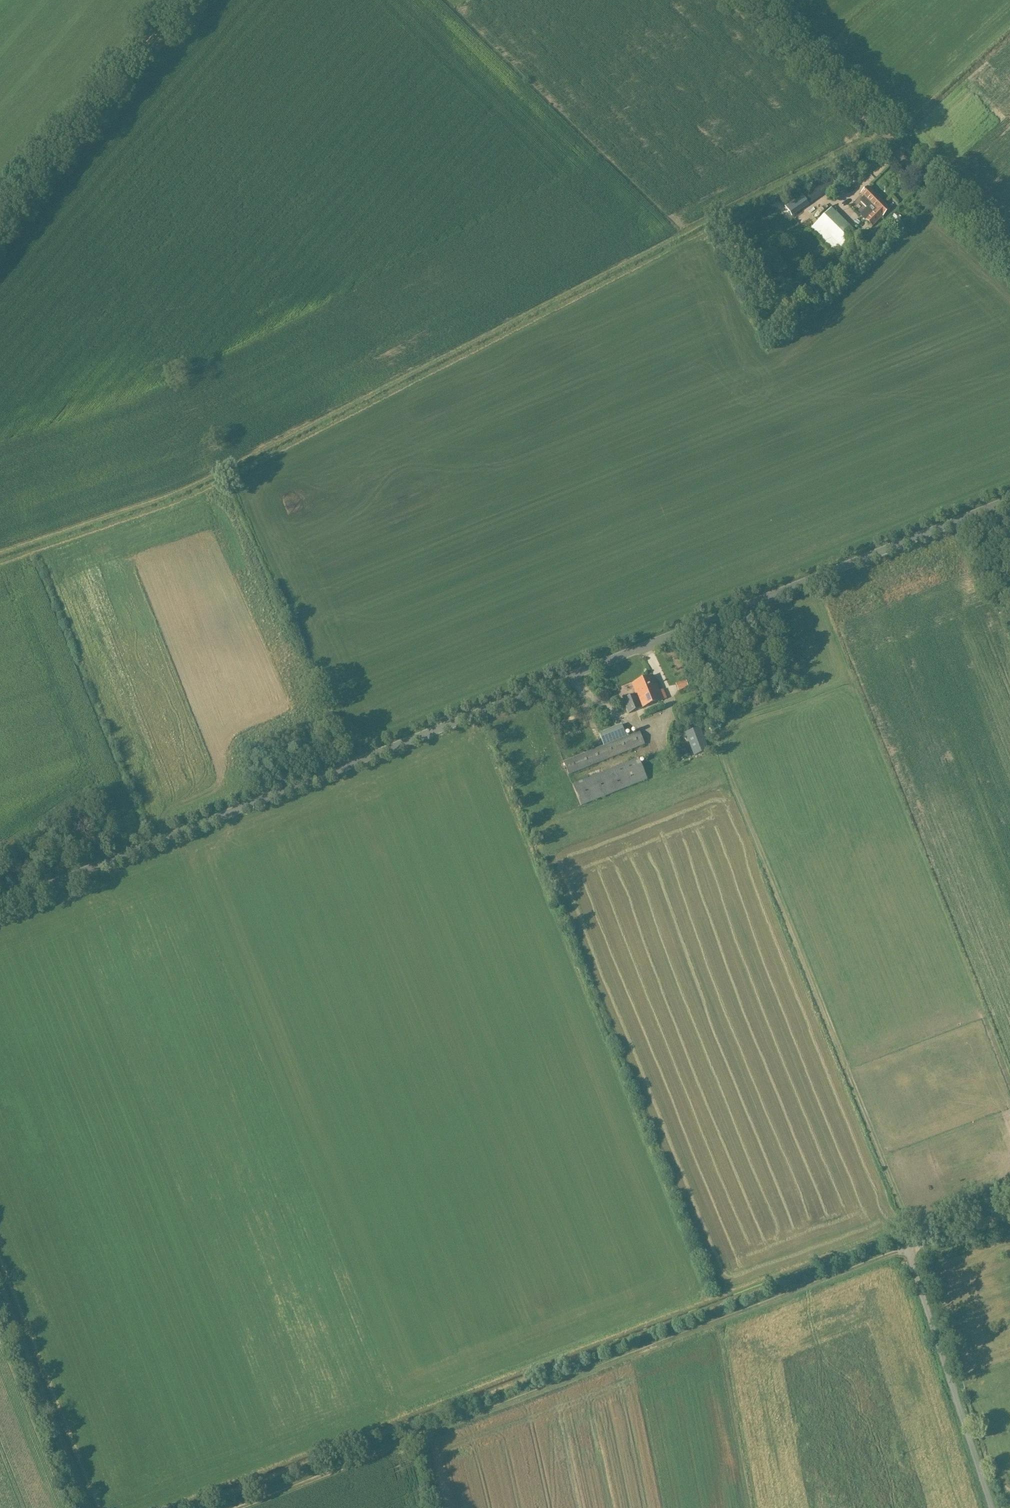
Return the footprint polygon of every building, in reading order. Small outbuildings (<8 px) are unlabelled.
[(826,191),(835,184),(830,177),(786,207),(792,217),(827,193),(826,191)] [(872,228),(890,210),(867,188),(861,195),(876,211),(865,221),(872,228)] [(836,256),(858,235),(831,210),(811,230),(836,256)] [(641,710),(662,701),(667,699),(664,691),(659,693),(653,678),(632,685),(637,696),(624,701),(629,714),(641,710)] [(678,692),(689,687),(686,680),(676,685),(678,692)] [(708,751),(700,728),(686,733),(694,756),(708,751)] [(568,776),(645,745),(640,732),(563,763),(568,776)] [(581,807),(647,780),(639,758),(572,785),(581,807)]
